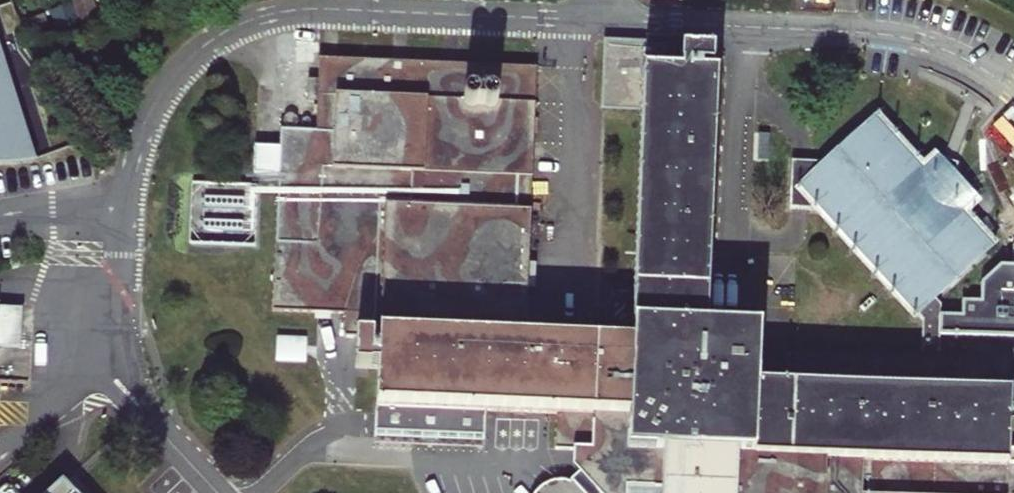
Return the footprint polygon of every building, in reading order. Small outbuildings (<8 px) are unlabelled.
[(2,166),(37,162),(0,46),(0,166),(2,166)] [(937,356),(938,306),(933,299),(991,246),(969,222),(966,219),(961,214),(961,203),(958,202),(959,195),(958,190),(957,185),(955,181),(954,178),(950,176),(953,168),(955,164),(948,162),(938,157),(933,169),(927,169),(923,172),(913,162),(911,159),(891,137),(889,135),(873,117),(823,162),(789,161),(787,208),(811,209),(820,209),(837,228),(839,231),(853,246),(856,249),(876,270),(878,273),(892,289),(895,291),(917,315),(920,319),(919,355),(758,348),(758,331),(705,328),(715,75),(699,75),(700,70),(711,70),(712,53),(681,52),(680,74),(642,72),(630,325),(526,320),(536,68),(318,58),(317,78),(316,102),(314,131),(279,130),(278,148),(252,147),(250,175),(277,176),(271,309),(344,313),(342,334),(354,335),(353,367),(374,367),(372,406),(371,436),(480,441),(482,410),(553,412),(552,448),(570,448),(569,465),(578,476),(578,482),(589,492),(1013,492),(1013,467),(1005,467),(1007,432),(1013,432),(1013,400),(1012,410),(1007,410),(1008,396),(1010,359),(937,356)] [(316,102),(317,78),(307,78),(306,102),(316,102)] [(877,113),(873,117),(889,135),(894,131),(877,113)] [(280,114),(280,125),(312,127),(312,115),(280,114)] [(896,133),(891,137),(911,159),(915,155),(896,133)] [(918,157),(913,162),(923,172),(927,169),(933,169),(938,157),(948,162),(935,148),(921,161),(918,157)] [(982,199),(953,168),(950,176),(954,178),(955,181),(957,185),(958,190),(959,195),(958,202),(961,203),(961,214),(966,219),(970,215),(968,212),(982,199)] [(820,209),(811,209),(832,232),(837,228),(820,209)] [(973,218),(969,222),(991,246),(995,242),(973,218)] [(853,246),(839,231),(834,236),(848,251),(853,246)] [(871,275),(876,270),(856,249),(851,254),(871,275)] [(892,289),(878,273),(873,278),(888,293),(892,289)] [(912,320),(917,315),(895,291),(890,296),(912,320)] [(0,308),(0,348),(20,348),(22,309),(0,308)] [(578,482),(574,483),(567,481),(559,480),(551,482),(544,485),(537,490),(535,492),(589,492),(578,482)]
